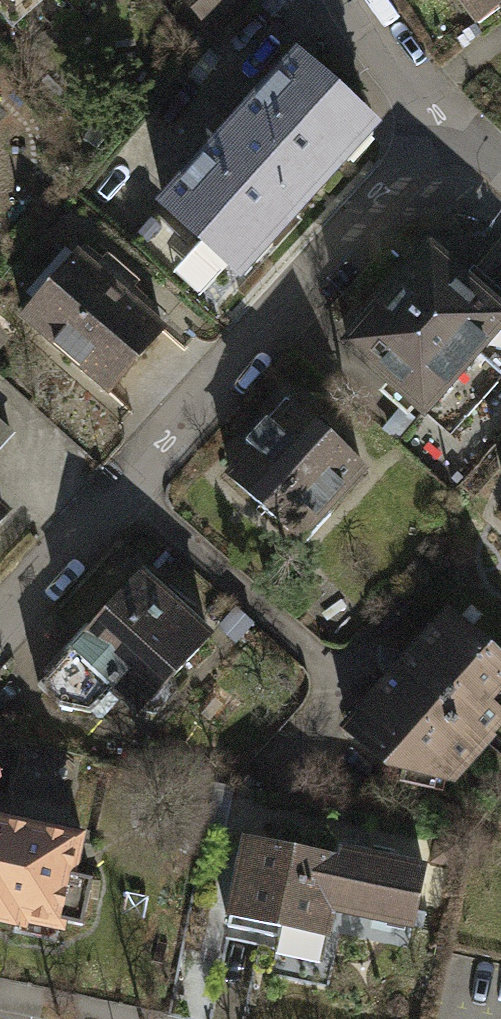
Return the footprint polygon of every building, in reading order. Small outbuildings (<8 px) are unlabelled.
[(11,26),(40,0),(0,0),(0,13),(11,26)] [(201,14),(217,0),(188,0),(201,14)] [(478,25),(500,8),(500,0),(459,0),(478,25)] [(218,149),(166,202),(186,222),(216,248),(230,262),(257,234),(266,242),(345,160),(334,151),(362,122),(297,60),(231,129),(217,116),(201,133),(218,149)] [(184,284),(216,248),(186,222),(176,233),(159,218),(137,242),(184,284)] [(428,252),(345,345),(419,412),(428,402),(456,427),(500,377),(500,318),(428,252)] [(21,320),(106,391),(161,324),(76,254),(21,320)] [(16,335),(0,316),(0,348),(16,335)] [(360,468),(296,406),(275,427),(265,417),(242,440),(252,450),(229,473),(304,545),(331,517),(322,508),(360,468)] [(136,708),(157,714),(175,692),(171,675),(209,636),(138,576),(34,685),(57,706),(90,711),(113,688),(136,708)] [(446,612),(345,724),(383,761),(450,779),(482,743),(479,732),(500,707),(500,661),(446,612)] [(0,820),(0,915),(13,918),(11,928),(53,937),(57,919),(78,923),(88,877),(69,873),(77,836),(0,820)] [(352,862),(248,840),(230,926),(278,936),(281,921),(323,930),(328,905),(415,923),(427,865),(355,850),(352,862)]
